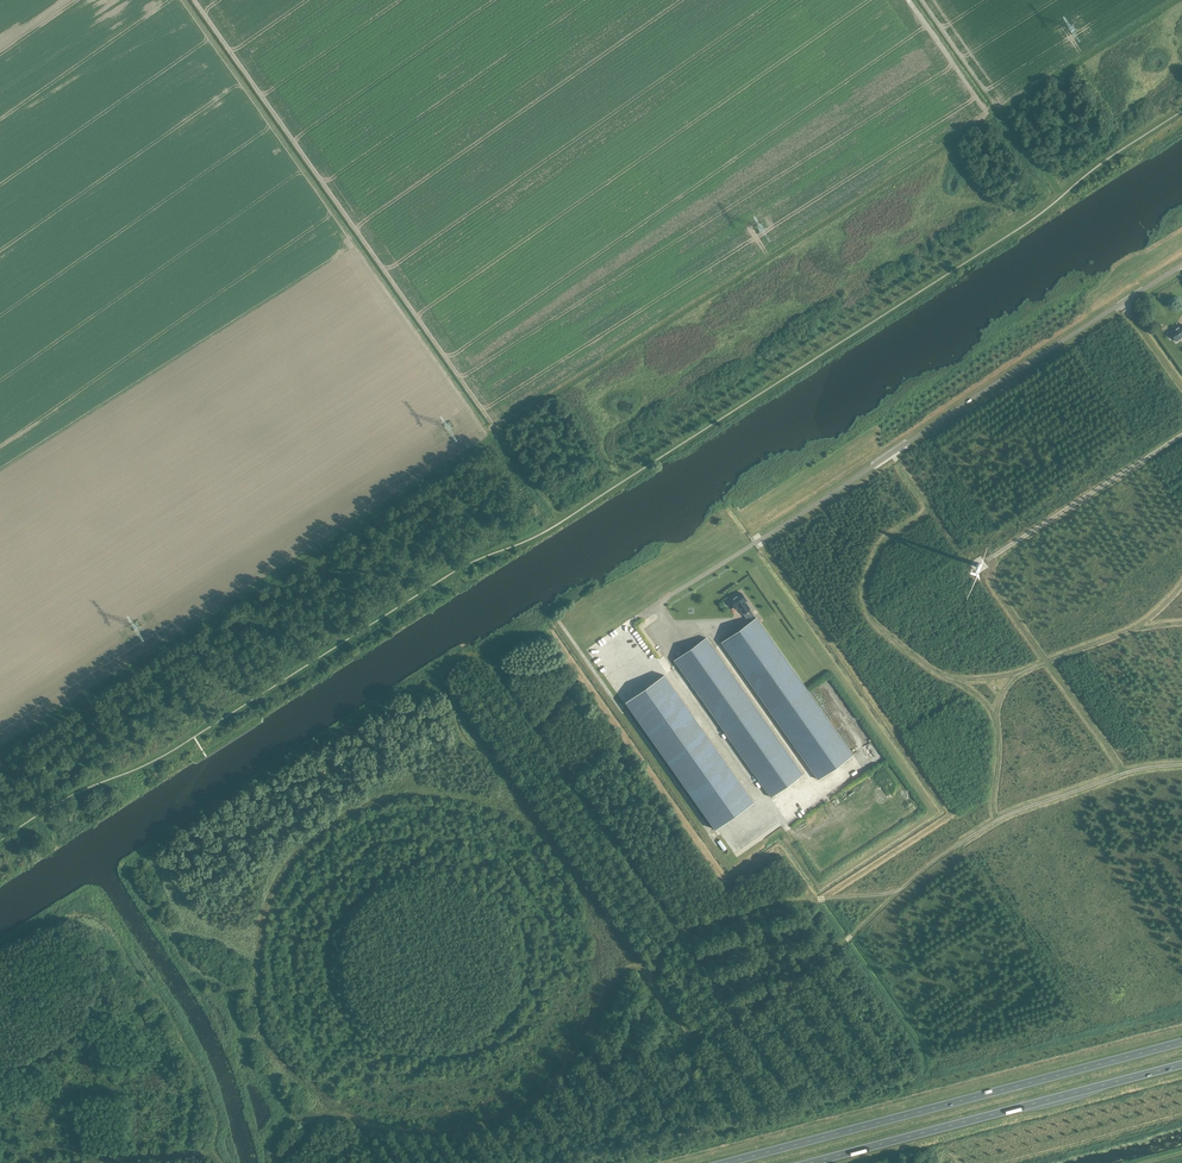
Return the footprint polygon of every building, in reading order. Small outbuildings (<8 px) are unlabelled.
[(1181,324),(1175,328),(1175,329),(1171,332),(1177,341),(1181,337),(1181,324)] [(747,600),(741,592),(729,601),(735,609),(738,606),(739,608),(739,609),(742,614),(750,608),(745,602),(747,600)] [(676,625),(694,622),(693,616),(675,619),(676,625)] [(756,618),(721,643),(818,779),(853,754),(756,618)] [(655,631),(656,633),(659,632),(655,622),(647,625),(651,633),(655,631)] [(638,631),(647,643),(654,638),(645,626),(638,631)] [(803,774),(706,638),(674,660),(770,797),(803,774)] [(625,703),(715,829),(754,802),(664,675),(625,703)] [(852,768),(859,761),(855,757),(848,764),(852,768)] [(824,806),(818,811),(822,816),(828,812),(824,806)]
